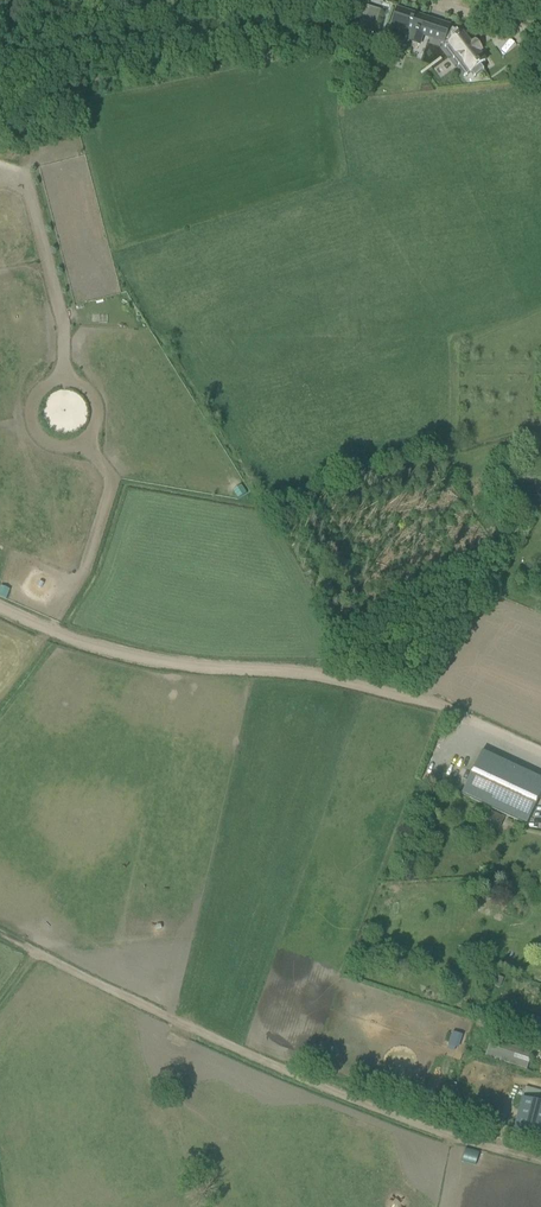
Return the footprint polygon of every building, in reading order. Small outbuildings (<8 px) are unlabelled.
[(359,28),(373,33),(380,10),(367,6),(359,28)] [(398,9),(393,25),(400,27),(400,28),(411,31),(407,41),(419,45),(422,35),(444,42),(445,40),(448,41),(450,43),(445,47),(466,76),(471,72),(474,77),(484,70),(480,65),(485,62),(479,54),(478,52),(481,50),(480,49),(476,43),(475,42),(475,43),(471,46),(468,41),(469,40),(463,33),(449,28),(450,26),(428,19),(401,10),(398,9)] [(461,794),(526,824),(540,793),(540,779),(481,751),(461,794)] [(450,1044),(458,1046),(461,1032),(452,1031),(450,1044)] [(526,1070),(531,1055),(490,1041),(485,1056),(526,1070)] [(513,1130),(540,1137),(540,1102),(522,1097),(513,1130)]
